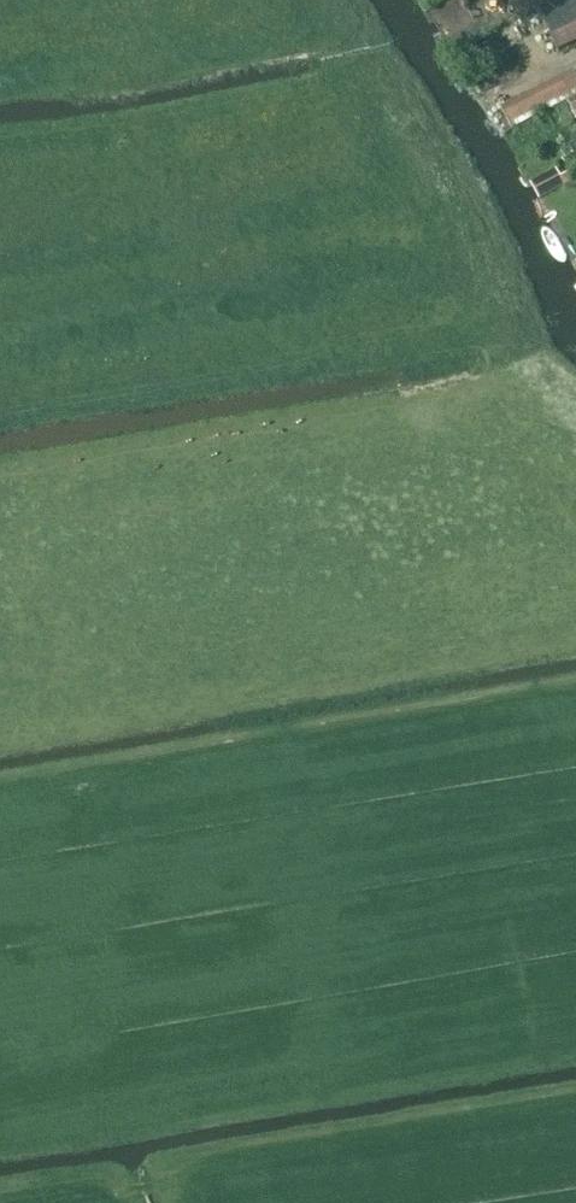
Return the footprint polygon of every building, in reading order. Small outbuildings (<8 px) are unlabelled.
[(540,3),(556,46),(575,39),(575,0),(548,0),(540,3)] [(513,129),(575,96),(575,75),(574,72),(502,109),(513,129)] [(529,183),(538,200),(564,185),(555,169),(529,183)]
